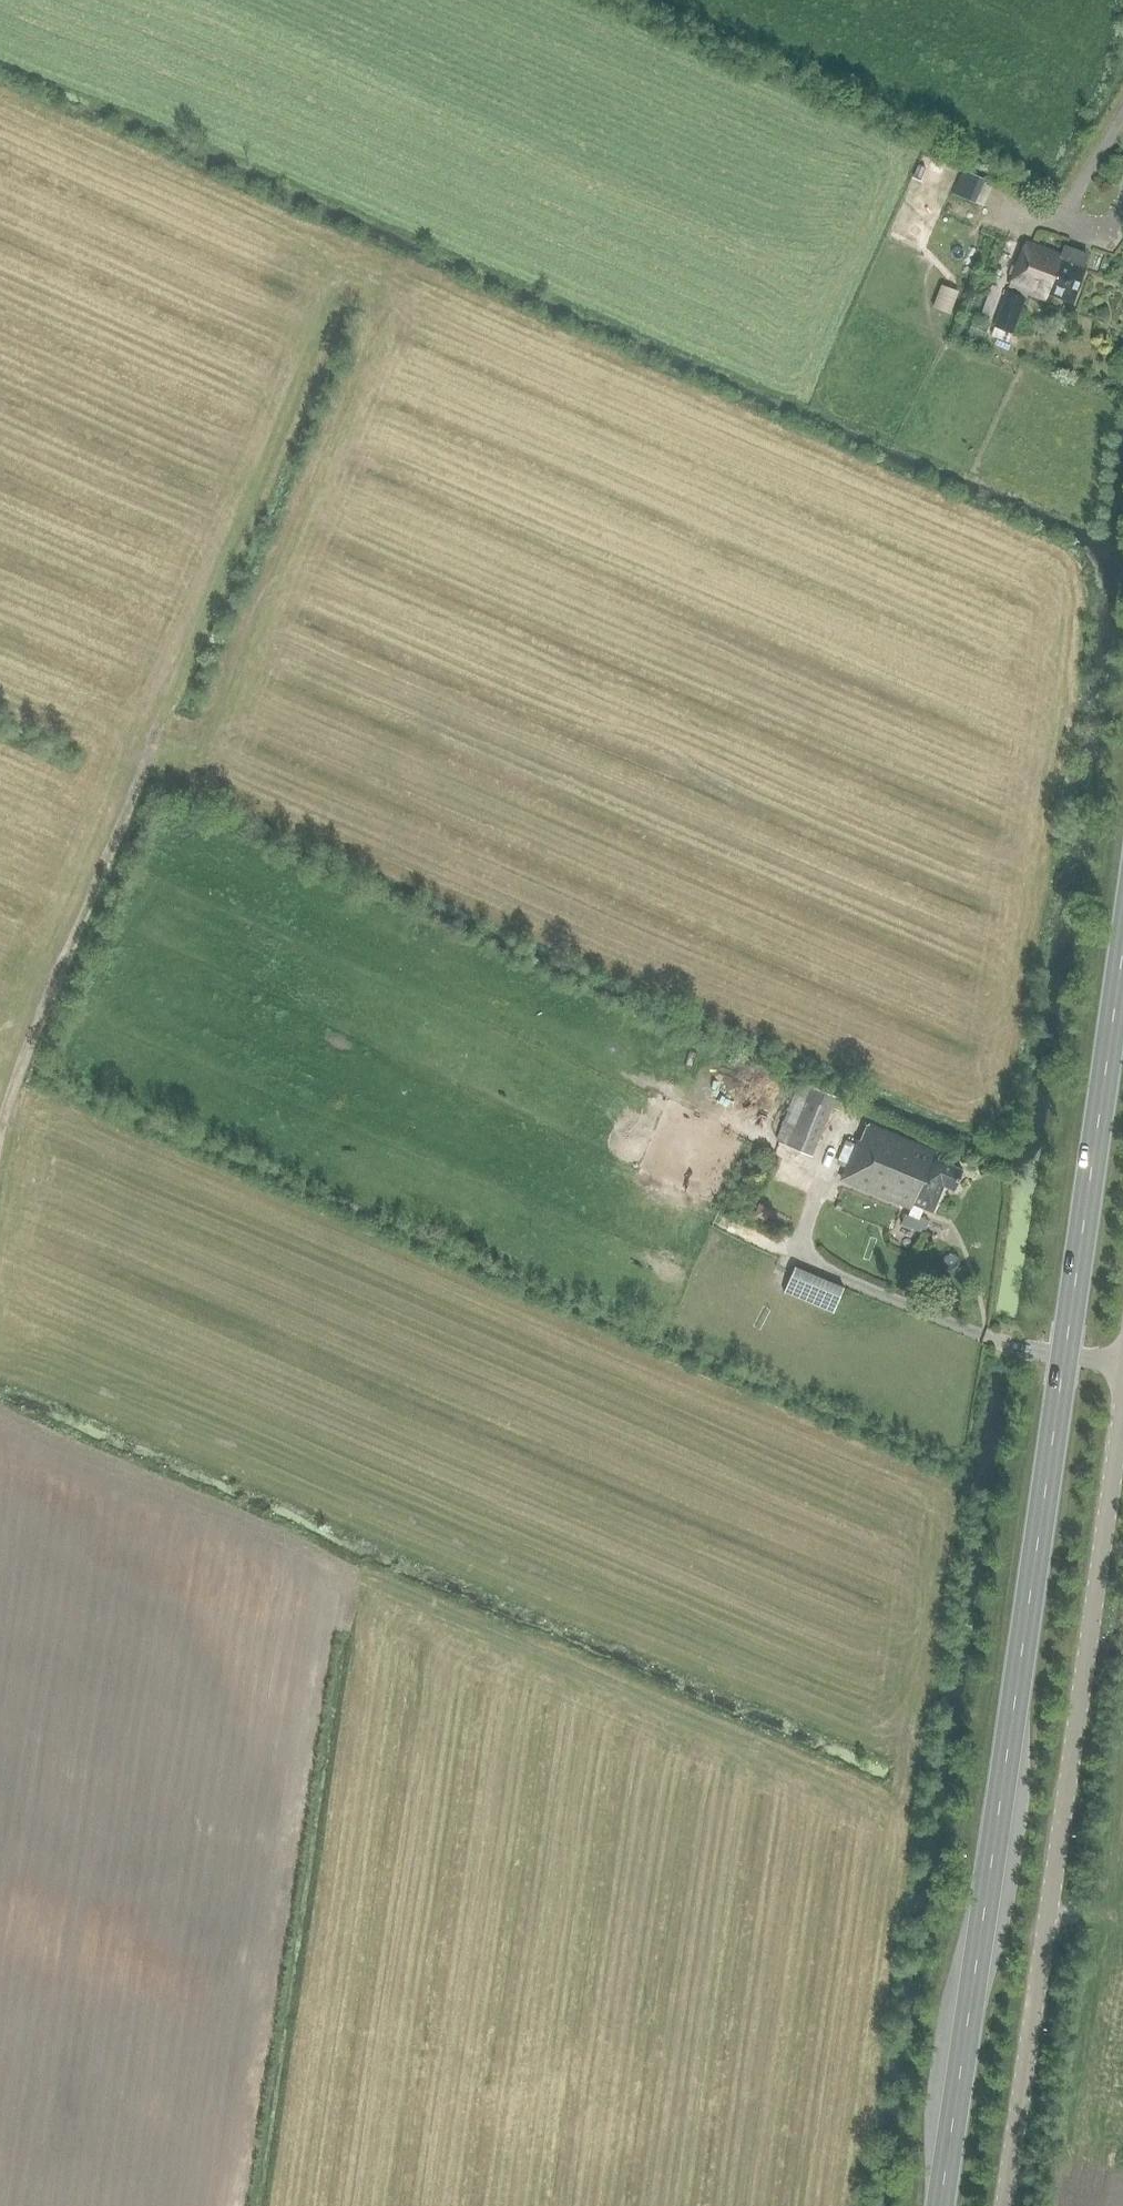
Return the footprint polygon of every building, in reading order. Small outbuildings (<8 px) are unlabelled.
[(950,200),(980,211),(991,180),(962,169),(950,200)] [(1008,292),(995,327),(1012,333),(1027,293),(1046,300),(1048,294),(1072,303),(1084,270),(1081,269),(1086,254),(1065,246),(1062,255),(1026,242),(1010,286),(1022,291),(1020,296),(1008,292)] [(935,302),(933,307),(950,314),(952,309),(959,291),(941,284),(935,302)] [(786,1113),(780,1111),(775,1123),(781,1125),(780,1128),(781,1129),(776,1141),(779,1142),(778,1144),(810,1157),(816,1141),(817,1142),(836,1096),(800,1081),(786,1113)] [(937,1160),(939,1154),(867,1124),(859,1142),(856,1141),(855,1145),(845,1141),(837,1160),(847,1164),(840,1181),(911,1209),(913,1205),(933,1213),(943,1186),(953,1190),(961,1170),(937,1160)] [(928,1221),(919,1217),(918,1220),(904,1214),(901,1224),(923,1233),(928,1221)] [(827,1311),(838,1286),(789,1264),(777,1289),(827,1311)]
